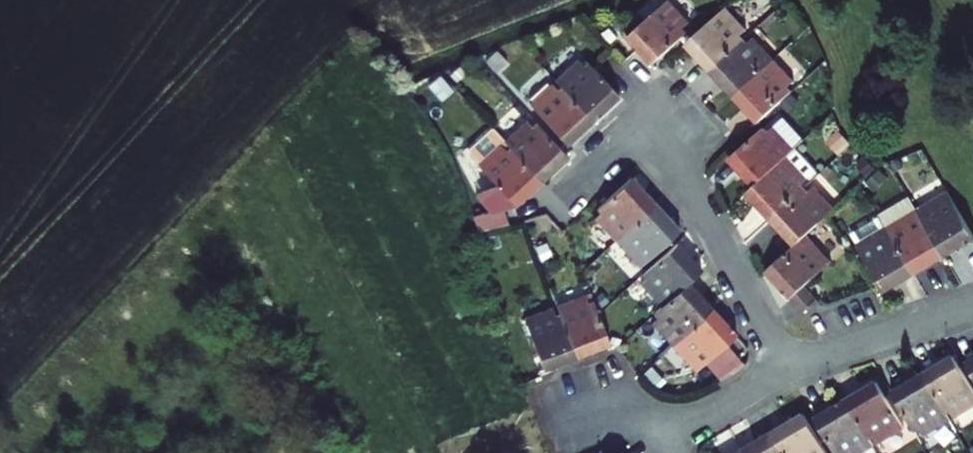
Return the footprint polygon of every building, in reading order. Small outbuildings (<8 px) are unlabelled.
[(639,57),(650,69),(683,36),(680,33),(686,27),(665,5),(626,44),(639,57)] [(724,10),(683,48),(710,75),(744,42),(741,38),(747,33),(724,10)] [(734,101),(774,61),(754,40),(748,46),(744,42),(710,75),(734,101)] [(795,83),(774,61),(734,101),(757,125),(792,92),(789,88),(795,83)] [(558,89),(590,124),(616,99),(593,75),(584,65),(581,69),(576,64),(554,85),(558,89)] [(590,124),(558,89),(554,93),(550,89),(529,109),(566,148),(590,124)] [(568,160),(535,126),(530,130),(526,125),(505,144),(509,149),(543,184),(568,160)] [(731,164),(754,189),(788,157),(794,152),(774,131),(768,136),(764,132),(731,164)] [(543,184),(509,149),(504,154),(500,149),(482,166),(502,188),(518,205),(543,184)] [(906,192),(936,182),(925,151),(896,161),(906,192)] [(788,157),(754,189),(748,195),(773,222),(807,189),(803,185),(810,179),(788,157)] [(615,245),(621,239),(654,208),(631,182),(596,215),(600,218),(595,223),(615,245)] [(798,248),(804,242),(830,217),(838,209),(816,186),(810,192),(807,189),(773,222),(798,248)] [(510,214),(518,205),(502,188),(494,196),(506,210),(478,219),(482,234),(513,224),(510,214)] [(944,193),(921,208),(925,215),(919,219),(943,258),(972,239),(972,238),(944,193)] [(943,258),(919,219),(907,199),(879,217),(882,222),(891,237),(915,275),(943,258)] [(654,208),(621,239),(624,244),(619,249),(640,270),(679,233),(654,208)] [(891,237),(882,222),(873,227),(866,225),(854,233),(852,240),(886,294),(915,275),(891,237)] [(771,274),(793,301),(809,288),(808,287),(835,263),(813,240),(807,245),(804,242),(798,248),(771,274)] [(677,246),(641,279),(646,285),(642,289),(662,311),(689,286),(702,274),(677,246)] [(678,345),(714,313),(689,286),(662,311),(654,318),(658,323),(652,327),(673,350),(678,345)] [(809,288),(793,301),(806,314),(821,301),(809,288)] [(560,319),(578,362),(609,350),(598,320),(592,306),(587,308),(585,301),(557,312),(560,319)] [(714,313),(678,345),(683,350),(678,353),(698,376),(738,339),(714,313)] [(543,375),(578,362),(560,319),(554,321),(552,314),(525,325),(543,375)] [(924,377),(949,418),(953,416),(956,421),(972,411),(972,388),(954,359),(924,377)] [(949,418),(924,377),(894,396),(919,436),(922,433),(926,439),(953,424),(949,418)] [(877,384),(847,402),(875,449),(906,431),(877,384)] [(817,421),(836,452),(869,452),(875,449),(847,402),(817,421)] [(774,434),(785,452),(827,452),(804,415),(774,434)] [(745,452),(746,452),(785,452),(774,434),(745,452)]
